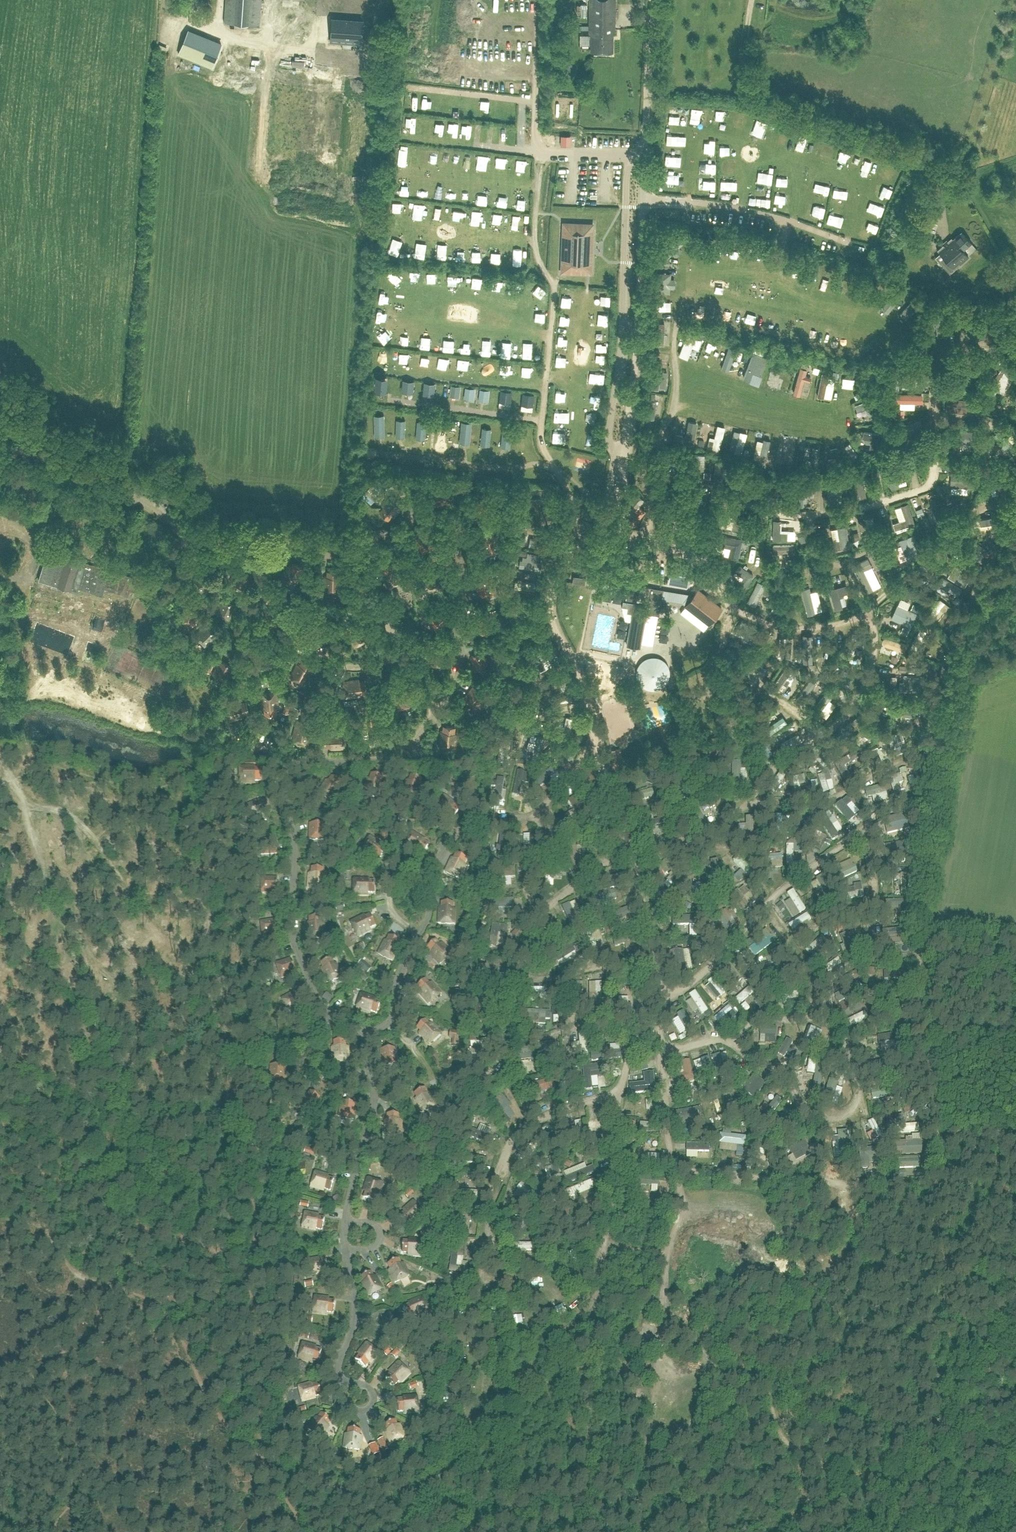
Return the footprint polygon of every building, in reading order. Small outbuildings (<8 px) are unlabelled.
[(224,22),(247,23),(247,24),(259,25),(260,0),(225,0),(224,22)] [(588,33),(590,33),(590,51),(612,51),(612,28),(614,28),(614,0),(588,0),(588,33)] [(360,37),(360,19),(347,19),(332,18),(331,36),(346,36),(360,37)] [(253,45),(212,41),(210,54),(251,58),(251,59),(260,60),(261,50),(253,50),(253,45)] [(708,124),(708,112),(700,112),(700,123),(708,124)] [(721,124),(732,124),(732,114),(722,113),(721,124)] [(745,118),(743,129),(752,130),(754,120),(745,118)] [(786,131),(782,141),(793,146),(797,136),(786,131)] [(803,139),(801,150),(815,152),(816,141),(803,139)] [(735,146),(725,147),(725,156),(735,155),(735,146)] [(826,148),(825,159),(836,161),(837,149),(826,148)] [(707,163),(705,171),(716,173),(717,165),(707,163)] [(715,181),(706,181),(707,191),(716,190),(715,181)] [(731,199),(733,192),(724,189),(722,197),(731,199)] [(278,212),(278,207),(282,207),(282,200),(270,199),(270,212),(278,212)] [(292,215),(304,217),(306,207),(293,206),(292,215)] [(929,223),(919,220),(914,233),(924,236),(929,223)] [(561,270),(585,271),(586,263),(588,263),(589,251),(588,251),(588,245),(589,245),(590,232),(587,232),(587,224),(563,223),(561,270)] [(962,249),(963,247),(970,242),(960,231),(948,242),(946,240),(942,244),(944,246),(938,252),(945,258),(954,268),(968,256),(964,251),(962,249)] [(911,238),(908,246),(918,250),(921,242),(911,238)] [(678,258),(679,242),(669,241),(669,258),(678,258)] [(750,249),(749,258),(762,260),(763,251),(750,249)] [(391,284),(400,281),(395,268),(386,272),(391,284)] [(794,268),(790,281),(795,282),(799,269),(794,268)] [(800,270),(796,282),(804,284),(808,272),(800,270)] [(824,291),(826,280),(821,280),(823,272),(815,271),(812,289),(824,291)] [(451,273),(451,288),(460,288),(460,273),(451,273)] [(470,293),(480,294),(483,275),(473,274),(470,293)] [(830,295),(835,297),(840,281),(835,280),(830,295)] [(534,284),(534,296),(544,296),(544,285),(534,284)] [(912,307),(910,294),(899,296),(901,308),(912,307)] [(575,311),(576,301),(565,300),(565,311),(575,311)] [(724,319),(733,321),(735,306),(726,304),(724,319)] [(674,306),(652,305),(651,312),(674,313),(674,306)] [(748,312),(744,326),(751,328),(755,314),(748,312)] [(768,326),(772,326),(771,330),(779,332),(781,319),(769,316),(768,326)] [(1001,316),(993,316),(993,337),(1001,337),(1001,316)] [(977,334),(988,334),(988,317),(976,317),(977,334)] [(598,327),(612,328),(612,319),(599,318),(598,327)] [(577,333),(578,322),(563,320),(562,331),(577,333)] [(801,341),(802,322),(791,321),(790,340),(801,341)] [(669,324),(659,323),(658,343),(668,344),(669,324)] [(817,341),(815,349),(823,350),(826,328),(815,327),(813,341),(817,341)] [(384,342),(392,333),(386,328),(378,337),(384,342)] [(696,333),(688,330),(680,353),(688,356),(696,333)] [(842,341),(834,341),(834,348),(848,348),(849,334),(843,334),(842,341)] [(473,353),(475,338),(468,337),(466,352),(473,353)] [(433,347),(433,338),(424,339),(424,347),(433,347)] [(866,362),(868,340),(855,339),(854,348),(859,348),(858,362),(866,362)] [(457,351),(457,341),(448,341),(447,351),(457,351)] [(712,349),(705,347),(701,359),(708,361),(712,349)] [(377,350),(378,361),(389,360),(388,349),(377,350)] [(498,356),(497,349),(487,349),(488,357),(498,356)] [(734,353),(727,351),(722,366),(728,369),(734,353)] [(399,352),(400,363),(409,362),(408,352),(399,352)] [(758,359),(752,356),(744,375),(751,377),(758,359)] [(598,367),(609,368),(609,357),(598,357),(598,367)] [(521,379),(532,379),(533,367),(521,367),(521,379)] [(809,369),(801,367),(794,393),(801,395),(809,369)] [(778,372),(772,370),(768,384),(774,385),(778,372)] [(664,371),(663,378),(670,380),(671,372),(664,371)] [(829,374),(821,373),(817,395),(825,397),(829,374)] [(386,378),(376,377),(375,388),(379,388),(379,386),(386,386),(386,378)] [(412,390),(413,380),(402,379),(401,390),(412,390)] [(434,391),(435,380),(424,380),(423,390),(434,391)] [(995,397),(1000,399),(1007,382),(1001,380),(995,397)] [(596,392),(607,392),(607,381),(595,381),(596,392)] [(845,403),(854,403),(854,382),(846,382),(845,403)] [(459,397),(460,386),(449,386),(448,396),(459,397)] [(956,397),(957,387),(948,386),(945,409),(966,412),(968,399),(956,397)] [(474,399),(475,389),(464,388),(464,399),(474,399)] [(489,400),(490,390),(479,389),(478,400),(489,400)] [(509,408),(511,392),(500,391),(499,407),(509,408)] [(532,410),(533,394),(523,393),(521,409),(532,410)] [(896,402),(923,402),(923,393),(896,393),(896,402)] [(881,403),(879,396),(855,404),(858,411),(881,403)] [(574,399),(559,398),(559,410),(574,411),(574,399)] [(385,415),(374,415),(374,435),(385,435),(385,415)] [(405,420),(397,419),(395,436),(404,437),(405,420)] [(922,427),(920,420),(898,427),(901,434),(922,427)] [(426,422),(417,421),(415,437),(425,438),(426,422)] [(472,423),(462,422),(459,442),(469,443),(472,423)] [(719,451),(725,427),(717,425),(712,450),(719,451)] [(492,428),(482,427),(480,444),(490,445),(492,428)] [(513,430),(502,429),(501,447),(511,448),(513,430)] [(999,430),(991,436),(1011,455),(1015,449),(1015,446),(1012,443),(999,430)] [(742,454),(747,433),(740,431),(735,452),(742,454)] [(880,440),(881,433),(863,431),(862,438),(880,440)] [(978,432),(959,431),(959,443),(977,443),(978,432)] [(600,447),(602,435),(591,434),(589,446),(600,447)] [(766,463),(771,440),(763,438),(758,461),(766,463)] [(892,442),(894,448),(904,444),(902,439),(892,442)] [(791,470),(796,444),(788,442),(783,469),(791,470)] [(853,459),(859,455),(850,442),(844,446),(853,459)] [(842,466),(838,446),(830,448),(834,468),(842,466)] [(661,447),(655,474),(687,485),(689,451),(661,447)] [(818,466),(820,449),(807,448),(806,465),(818,466)] [(688,483),(695,483),(696,469),(703,469),(704,453),(689,453),(688,483)] [(916,464),(914,464),(913,458),(907,459),(908,466),(909,466),(910,471),(917,470),(916,464)] [(713,486),(721,487),(724,463),(715,462),(713,486)] [(597,474),(598,466),(583,465),(583,473),(597,474)] [(890,487),(899,485),(895,465),(886,466),(890,487)] [(1007,490),(1000,465),(992,468),(998,493),(1007,490)] [(973,487),(973,471),(951,470),(951,487),(973,487)] [(739,492),(745,493),(750,473),(744,471),(739,492)] [(853,477),(847,475),(844,485),(850,486),(853,477)] [(859,498),(866,496),(863,475),(855,476),(859,498)] [(758,479),(751,478),(749,488),(756,489),(758,479)] [(768,500),(776,501),(779,482),(772,481),(768,500)] [(829,504),(836,503),(835,481),(828,482),(829,504)] [(380,483),(365,498),(374,507),(389,491),(380,483)] [(799,506),(807,506),(808,485),(800,484),(799,506)] [(642,501),(633,493),(618,512),(627,519),(639,505),(642,501)] [(392,517),(403,506),(392,495),(382,506),(384,507),(379,512),(386,518),(389,514),(392,517)] [(908,502),(900,505),(907,525),(915,522),(908,502)] [(938,503),(930,505),(939,525),(946,522),(938,503)] [(645,509),(639,505),(627,519),(633,524),(645,509)] [(952,506),(947,508),(951,517),(956,514),(952,506)] [(731,529),(745,532),(748,517),(734,514),(731,529)] [(878,536),(873,517),(866,519),(870,537),(878,536)] [(782,520),(773,519),(772,539),(781,539),(781,531),(782,520)] [(840,537),(850,534),(848,525),(837,527),(840,537)] [(496,535),(494,529),(485,532),(487,537),(482,538),(487,553),(502,548),(498,534),(496,535)] [(803,534),(797,536),(799,542),(805,540),(803,534)] [(922,553),(914,534),(900,539),(908,559),(922,553)] [(549,551),(550,542),(529,537),(527,546),(549,551)] [(717,547),(735,545),(734,538),(716,540),(717,547)] [(988,550),(974,539),(970,545),(984,556),(988,550)] [(889,542),(884,544),(887,551),(892,548),(889,542)] [(782,551),(794,551),(794,543),(772,543),(773,556),(782,556),(782,551)] [(137,590),(140,579),(47,550),(38,579),(77,591),(78,587),(101,594),(104,587),(127,594),(129,588),(137,590)] [(876,566),(882,563),(879,557),(873,560),(876,566)] [(539,569),(540,562),(519,560),(518,567),(539,569)] [(874,589),(861,560),(851,565),(864,594),(874,589)] [(394,567),(392,561),(383,565),(385,569),(381,571),(387,585),(401,580),(396,566),(394,567)] [(673,574),(686,574),(686,561),(674,561),(673,574)] [(302,567),(294,562),(292,567),(288,564),(279,577),(292,586),(300,574),(298,573),(302,567)] [(968,579),(951,569),(947,576),(964,586),(968,579)] [(338,576),(338,570),(329,570),(329,575),(324,575),(324,590),(339,591),(340,576),(338,576)] [(439,576),(439,572),(424,572),(424,588),(438,587),(438,585),(445,585),(444,576),(439,576)] [(844,573),(822,578),(832,614),(859,605),(849,580),(844,573)] [(481,595),(496,592),(493,576),(477,580),(481,595)] [(574,576),(573,583),(585,584),(586,578),(574,576)] [(961,587),(942,577),(939,584),(957,594),(961,587)] [(736,579),(728,593),(734,597),(741,582),(736,579)] [(535,589),(535,582),(515,581),(514,587),(535,589)] [(747,600),(755,604),(765,585),(757,581),(747,600)] [(800,581),(795,585),(800,591),(805,587),(800,581)] [(631,612),(626,644),(639,647),(645,612),(659,615),(663,589),(640,585),(637,602),(622,600),(621,606),(627,606),(626,612),(631,612)] [(829,608),(823,587),(808,591),(815,613),(829,608)] [(721,607),(698,589),(685,605),(709,623),(721,607)] [(807,615),(814,613),(807,589),(800,591),(807,615)] [(228,617),(235,603),(221,597),(214,611),(228,617)] [(951,606),(941,599),(936,605),(946,613),(951,606)] [(193,625),(199,610),(184,605),(179,620),(193,625)] [(436,628),(449,621),(442,607),(428,615),(436,628)] [(534,617),(534,608),(510,607),(510,616),(534,617)] [(102,630),(105,620),(97,616),(93,627),(102,630)] [(476,634),(492,631),(489,616),(473,619),(476,634)] [(656,646),(663,619),(653,616),(645,643),(656,646)] [(360,626),(357,620),(349,625),(352,629),(348,631),(355,645),(369,637),(362,625),(360,626)] [(205,646),(216,635),(206,624),(194,634),(205,646)] [(866,642),(868,637),(855,633),(853,638),(866,642)] [(813,634),(803,634),(804,662),(813,662),(813,634)] [(926,643),(932,646),(935,636),(929,634),(926,643)] [(866,654),(868,648),(852,645),(851,651),(866,654)] [(445,666),(449,658),(444,656),(446,652),(431,646),(425,661),(439,666),(439,664),(445,666)] [(544,665),(534,649),(528,653),(539,669),(544,665)] [(474,671),(489,668),(486,652),(471,655),(474,671)] [(513,671),(515,654),(507,653),(506,670),(513,671)] [(226,680),(233,666),(219,659),(212,673),(226,680)] [(309,670),(312,664),(304,660),(302,664),(298,662),(290,676),(304,683),(310,671),(309,670)] [(853,681),(834,670),(829,677),(848,688),(853,681)] [(359,683),(358,679),(343,681),(345,696),(359,694),(359,692),(365,691),(364,682),(359,683)] [(574,697),(572,680),(565,681),(568,698),(574,697)] [(923,682),(900,682),(900,691),(922,691),(923,682)] [(475,708),(485,695),(472,686),(463,699),(475,708)] [(846,704),(849,698),(832,689),(827,698),(835,702),(836,699),(846,704)] [(395,710),(410,705),(405,690),(391,695),(395,710)] [(551,707),(550,690),(543,690),(544,708),(551,707)] [(277,707),(276,691),(260,692),(261,706),(263,706),(264,713),(273,712),(272,707),(277,707)] [(241,703),(240,699),(225,703),(229,718),(242,714),(242,712),(248,711),(245,702),(241,703)] [(508,699),(505,710),(512,711),(515,701),(508,699)] [(787,722),(782,716),(767,725),(772,732),(787,722)] [(308,728),(310,722),(301,719),(300,724),(295,723),(291,738),(306,742),(310,729),(308,728)] [(567,736),(571,720),(564,719),(560,734),(567,736)] [(655,723),(657,728),(666,723),(663,719),(655,723)] [(453,734),(454,727),(445,726),(444,731),(440,731),(438,746),(453,748),(455,734),(453,734)] [(743,754),(742,729),(734,729),(736,754),(743,754)] [(344,747),(343,732),(329,732),(329,734),(323,734),(323,743),(328,743),(328,748),(344,747)] [(802,741),(798,733),(780,743),(784,751),(802,741)] [(716,759),(716,736),(708,737),(708,760),(716,759)] [(430,737),(429,745),(436,746),(437,738),(430,737)] [(860,742),(865,746),(869,741),(864,737),(860,742)] [(539,764),(545,740),(537,738),(531,762),(539,764)] [(780,754),(768,739),(762,743),(773,759),(780,754)] [(885,764),(877,745),(868,749),(876,768),(885,764)] [(835,767),(831,760),(816,768),(819,774),(835,767)] [(741,786),(741,762),(732,762),(732,786),(741,786)] [(670,766),(649,773),(651,779),(672,772),(670,766)] [(255,772),(254,768),(239,768),(240,784),(254,783),(254,781),(260,781),(260,772),(255,772)] [(792,790),(786,772),(780,774),(785,792),(792,790)] [(521,798),(525,775),(518,774),(514,796),(521,798)] [(910,774),(889,779),(891,787),(912,781),(910,774)] [(379,785),(381,779),(372,776),(370,781),(366,779),(361,794),(376,799),(381,786),(379,785)] [(418,787),(421,781),(412,778),(410,782),(406,781),(401,795),(416,801),(420,788),(418,787)] [(339,784),(332,779),(329,783),(325,780),(317,793),(329,802),(337,790),(336,789),(339,784)] [(809,781),(798,781),(798,797),(810,797),(809,781)] [(695,798),(694,791),(679,794),(681,801),(695,798)] [(651,794),(642,795),(644,804),(652,803),(651,794)] [(887,794),(869,799),(871,807),(889,802),(887,794)] [(586,816),(575,795),(567,799),(579,820),(586,816)] [(452,819),(458,812),(453,809),(456,805),(443,796),(434,809),(446,817),(447,815),(452,819)] [(260,804),(259,800),(244,805),(249,820),(262,815),(261,813),(268,812),(265,803),(260,804)] [(702,831),(708,827),(699,810),(692,814),(702,831)] [(754,844),(753,819),(745,820),(746,844),(754,844)] [(841,834),(846,830),(838,822),(834,826),(841,834)] [(324,840),(325,825),(309,824),(309,839),(324,840)] [(422,855),(427,847),(422,845),(425,841),(411,833),(403,846),(415,853),(416,852),(422,855)] [(388,837),(384,834),(379,841),(384,844),(388,837)] [(599,853),(590,834),(584,837),(593,856),(599,853)] [(506,859),(508,837),(499,836),(497,858),(506,859)] [(821,851),(826,838),(821,836),(815,849),(821,851)] [(261,854),(277,854),(276,838),(260,839),(261,854)] [(379,861),(384,853),(380,850),(382,847),(370,838),(361,850),(372,859),(373,857),(379,861)] [(581,876),(568,852),(562,855),(574,879),(581,876)] [(752,872),(737,855),(732,860),(747,877),(752,872)] [(463,866),(466,860),(458,857),(456,861),(452,859),(445,873),(459,880),(465,867),(463,866)] [(672,866),(664,859),(648,876),(656,883),(672,866)] [(722,884),(718,861),(711,862),(715,885),(722,884)] [(322,876),(323,869),(314,868),(313,873),(309,873),(307,889),(323,890),(324,876),(322,876)] [(517,870),(492,871),(493,880),(517,879),(517,870)] [(543,887),(557,887),(557,870),(544,870),(543,887)] [(854,875),(846,878),(852,891),(859,888),(854,875)] [(276,893),(277,877),(261,877),(261,893),(276,893)] [(374,894),(374,885),(369,884),(369,880),(353,879),(353,895),(367,895),(367,893),(374,894)] [(626,887),(623,880),(601,886),(603,893),(626,887)] [(750,907),(738,892),(732,896),(744,912),(750,907)] [(800,915),(806,911),(794,892),(787,896),(800,915)] [(513,900),(491,901),(491,911),(513,910),(513,900)] [(908,909),(907,901),(885,902),(886,910),(908,909)] [(452,911),(452,905),(443,904),(443,909),(438,909),(438,924),(453,925),(454,911),(452,911)] [(570,905),(562,909),(572,929),(580,925),(570,905)] [(629,917),(626,909),(603,917),(606,926),(629,917)] [(865,919),(864,912),(847,914),(848,921),(865,919)] [(811,922),(807,914),(788,925),(792,933),(811,922)] [(366,920),(364,916),(350,923),(357,937),(369,931),(368,929),(374,926),(370,918),(366,920)] [(320,924),(320,917),(311,918),(311,923),(307,923),(307,938),(323,938),(322,924),(320,924)] [(261,936),(277,934),(275,919),(259,921),(261,936)] [(592,930),(585,932),(593,956),(600,954),(592,930)] [(883,941),(905,939),(904,931),(883,932),(883,941)] [(762,953),(776,943),(771,937),(758,947),(762,953)] [(827,942),(822,937),(808,949),(813,954),(827,942)] [(396,948),(398,943),(390,938),(388,943),(384,941),(377,955),(391,962),(397,949),(396,948)] [(439,946),(434,941),(428,948),(431,951),(428,954),(439,966),(450,955),(440,945),(439,946)] [(754,963),(743,949),(738,953),(749,967),(754,963)] [(686,972),(683,951),(670,953),(674,974),(686,972)] [(768,962),(771,970),(788,962),(784,954),(768,962)] [(280,979),(295,974),(290,959),(275,964),(280,979)] [(334,965),(332,959),(323,963),(325,967),(321,969),(327,983),(341,977),(336,964),(334,965)] [(824,977),(842,965),(838,959),(820,971),(824,977)] [(362,960),(357,965),(366,974),(371,969),(362,960)] [(742,978),(730,963),(723,968),(735,983),(742,978)] [(355,977),(360,971),(355,967),(350,974),(355,977)] [(506,971),(497,971),(497,992),(507,992),(506,971)] [(860,978),(857,972),(844,978),(847,984),(860,978)] [(884,981),(907,980),(907,972),(884,973),(884,981)] [(726,995),(713,979),(707,983),(721,999),(726,995)] [(428,985),(424,981),(417,986),(420,990),(417,993),(427,1005),(439,995),(429,984),(428,985)] [(538,988),(530,988),(531,1005),(539,1005),(538,988)] [(754,994),(749,988),(734,1000),(740,1006),(754,994)] [(298,996),(296,992),(282,999),(289,1013),(302,1006),(301,1005),(307,1001),(302,993),(298,996)] [(708,1012),(696,993),(689,997),(701,1016),(708,1012)] [(377,1014),(379,1005),(375,1004),(376,1000),(362,994),(356,1009),(370,1014),(370,1012),(377,1014)] [(783,1000),(785,1008),(796,1006),(795,998),(783,1000)] [(677,1014),(684,1004),(678,1000),(671,1009),(677,1014)] [(883,1016),(898,1009),(895,1002),(880,1010),(883,1016)] [(733,1012),(728,1007),(714,1018),(719,1024),(733,1012)] [(564,1008),(558,1009),(561,1025),(566,1024),(564,1008)] [(850,1029),(869,1020),(866,1013),(847,1023),(850,1029)] [(536,1016),(530,1017),(533,1032),(538,1031),(536,1016)] [(429,1026),(425,1021),(418,1028),(422,1031),(418,1034),(429,1046),(440,1035),(431,1025),(429,1026)] [(454,1041),(457,1042),(458,1033),(455,1033),(449,1032),(449,1035),(448,1041),(454,1041)] [(586,1033),(579,1033),(580,1057),(587,1057),(586,1033)] [(821,1047),(801,1039),(799,1046),(818,1054),(821,1047)] [(794,1046),(786,1041),(776,1056),(785,1061),(794,1046)] [(345,1048),(345,1042),(336,1042),(336,1047),(332,1047),(332,1063),(348,1062),(347,1048),(345,1048)] [(882,1052),(896,1049),(895,1043),(881,1045),(882,1052)] [(554,1046),(548,1047),(550,1065),(557,1064),(554,1046)] [(535,1065),(532,1048),(520,1050),(523,1068),(535,1065)] [(381,1066),(397,1065),(395,1049),(380,1051),(381,1066)] [(601,1062),(621,1061),(621,1054),(600,1055),(601,1062)] [(730,1073),(739,1061),(734,1057),(725,1069),(730,1073)] [(888,1067),(886,1060),(868,1065),(870,1072),(888,1067)] [(690,1062),(682,1063),(687,1087),(694,1085),(690,1062)] [(284,1082),(285,1067),(270,1065),(268,1081),(284,1082)] [(609,1073),(608,1065),(584,1066),(584,1075),(609,1073)] [(591,1075),(583,1075),(585,1093),(593,1092),(591,1075)] [(755,1101),(768,1085),(757,1075),(744,1091),(755,1101)] [(519,1078),(521,1084),(527,1082),(525,1076),(519,1078)] [(524,1087),(526,1098),(552,1092),(549,1081),(524,1087)] [(603,1092),(612,1091),(611,1081),(602,1082),(603,1092)] [(563,1082),(557,1083),(560,1094),(566,1093),(563,1082)] [(832,1085),(830,1095),(838,1096),(839,1086),(832,1085)] [(427,1096),(424,1090),(416,1094),(418,1098),(414,1100),(421,1114),(435,1107),(429,1095),(427,1096)] [(319,1099),(311,1093),(308,1098),(305,1095),(296,1108),(309,1117),(317,1105),(315,1104),(319,1099)] [(539,1110),(551,1105),(547,1096),(535,1101),(539,1110)] [(353,1121),(356,1105),(341,1102),(338,1118),(353,1121)] [(747,1123),(742,1102),(734,1103),(739,1125),(747,1123)] [(510,1120),(497,1104),(491,1109),(504,1125),(510,1120)] [(785,1106),(776,1116),(780,1120),(789,1110),(785,1106)] [(785,1127),(792,1132),(807,1113),(800,1108),(785,1127)] [(398,1121),(398,1115),(389,1115),(389,1120),(384,1120),(384,1135),(400,1135),(400,1121),(398,1121)] [(876,1141),(882,1138),(874,1121),(868,1124),(876,1141)] [(580,1122),(575,1123),(577,1139),(583,1138),(580,1122)] [(918,1134),(918,1125),(894,1126),(895,1135),(918,1134)] [(470,1136),(493,1143),(495,1135),(473,1128),(470,1136)] [(853,1150),(842,1131),(836,1135),(846,1154),(853,1150)] [(723,1141),(745,1142),(745,1134),(723,1133),(723,1141)] [(793,1168),(812,1158),(805,1143),(785,1153),(793,1168)] [(922,1158),(921,1143),(898,1144),(898,1159),(922,1158)] [(880,1166),(878,1149),(861,1150),(862,1167),(880,1166)] [(462,1161),(485,1165),(487,1156),(464,1152),(462,1161)] [(555,1154),(549,1155),(553,1176),(559,1175),(555,1154)] [(921,1170),(921,1160),(898,1161),(898,1171),(921,1170)] [(637,1163),(637,1171),(661,1172),(661,1165),(637,1163)] [(568,1183),(594,1172),(591,1166),(566,1176),(568,1183)] [(330,1191),(334,1180),(323,1177),(324,1175),(315,1172),(310,1187),(323,1191),(324,1189),(330,1191)] [(598,1186),(594,1178),(567,1189),(570,1197),(598,1186)] [(378,1197),(382,1184),(368,1179),(365,1188),(367,1188),(363,1199),(374,1202),(376,1196),(378,1197)] [(540,1195),(522,1181),(517,1187),(535,1201),(540,1195)] [(459,1197),(476,1199),(477,1190),(460,1189),(459,1197)] [(416,1220),(423,1214),(413,1202),(403,1211),(404,1212),(399,1217),(407,1225),(415,1218),(416,1220)] [(322,1230),(324,1219),(313,1217),(314,1215),(305,1213),(302,1228),(315,1231),(315,1229),(322,1230)] [(422,1256),(423,1241),(409,1240),(409,1242),(402,1242),(402,1253),(413,1254),(413,1256),(422,1256)] [(511,1251),(532,1251),(532,1242),(511,1243),(511,1251)] [(327,1271),(325,1259),(314,1262),(314,1260),(305,1261),(308,1277),(321,1274),(321,1272),(327,1271)] [(401,1265),(398,1259),(387,1265),(392,1274),(391,1275),(395,1283),(409,1276),(402,1264),(401,1265)] [(376,1282),(370,1273),(360,1278),(363,1284),(362,1285),(368,1297),(382,1289),(377,1281),(376,1282)] [(333,1313),(334,1302),(323,1300),(324,1299),(315,1297),(313,1313),(326,1314),(326,1312),(333,1313)] [(419,1316),(427,1312),(421,1298),(409,1303),(409,1305),(403,1308),(408,1318),(418,1314),(419,1316)] [(373,1360),(378,1353),(366,1343),(358,1354),(359,1355),(355,1360),(364,1368),(371,1359),(373,1360)] [(318,1362),(321,1351),(311,1348),(311,1346),(302,1344),(298,1359),(311,1362),(312,1360),(318,1362)] [(391,1361),(399,1357),(396,1352),(388,1357),(391,1361)] [(400,1383),(409,1373),(398,1363),(392,1369),(393,1370),(386,1378),(394,1386),(398,1382),(400,1383)] [(312,1386),(311,1384),(298,1387),(302,1402),(311,1400),(310,1398),(321,1395),(318,1384),(312,1386)] [(418,1412),(416,1396),(408,1397),(408,1399),(397,1400),(398,1412),(404,1411),(405,1413),(418,1412)] [(689,1414),(698,1409),(690,1397),(681,1403),(689,1414)] [(331,1421),(321,1414),(317,1419),(316,1418),(308,1429),(320,1438),(326,1431),(324,1430),(331,1421)] [(397,1426),(395,1421),(384,1426),(389,1436),(387,1436),(391,1445),(405,1438),(399,1426),(397,1426)] [(358,1441),(360,1430),(348,1429),(347,1435),(345,1435),(344,1449),(359,1451),(360,1442),(358,1441)]
